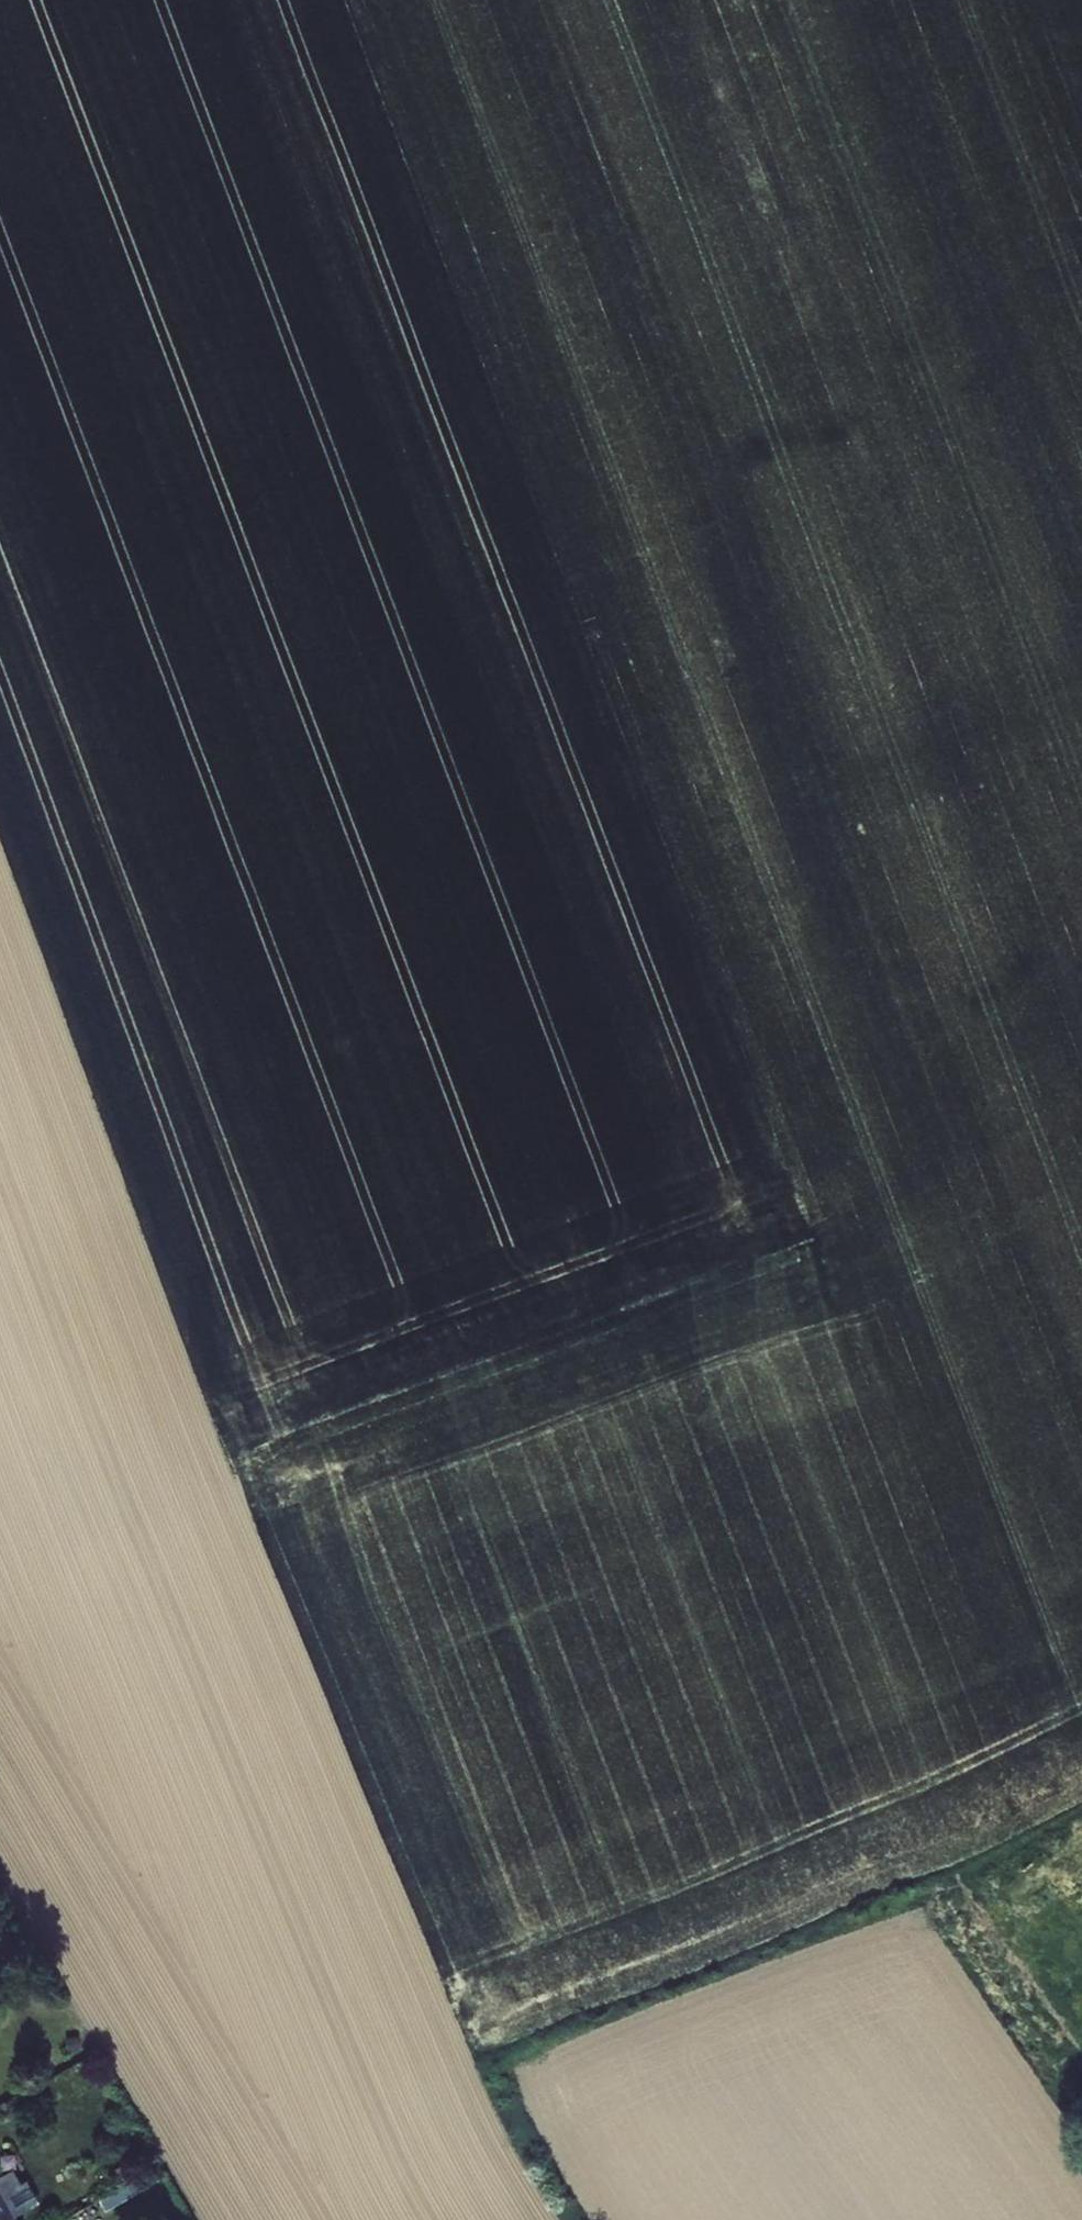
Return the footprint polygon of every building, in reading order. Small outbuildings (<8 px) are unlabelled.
[(3,2188),(0,2183),(0,2219),(32,2219),(44,2214),(46,2204),(41,2196),(32,2192),(24,2177),(3,2188)]
